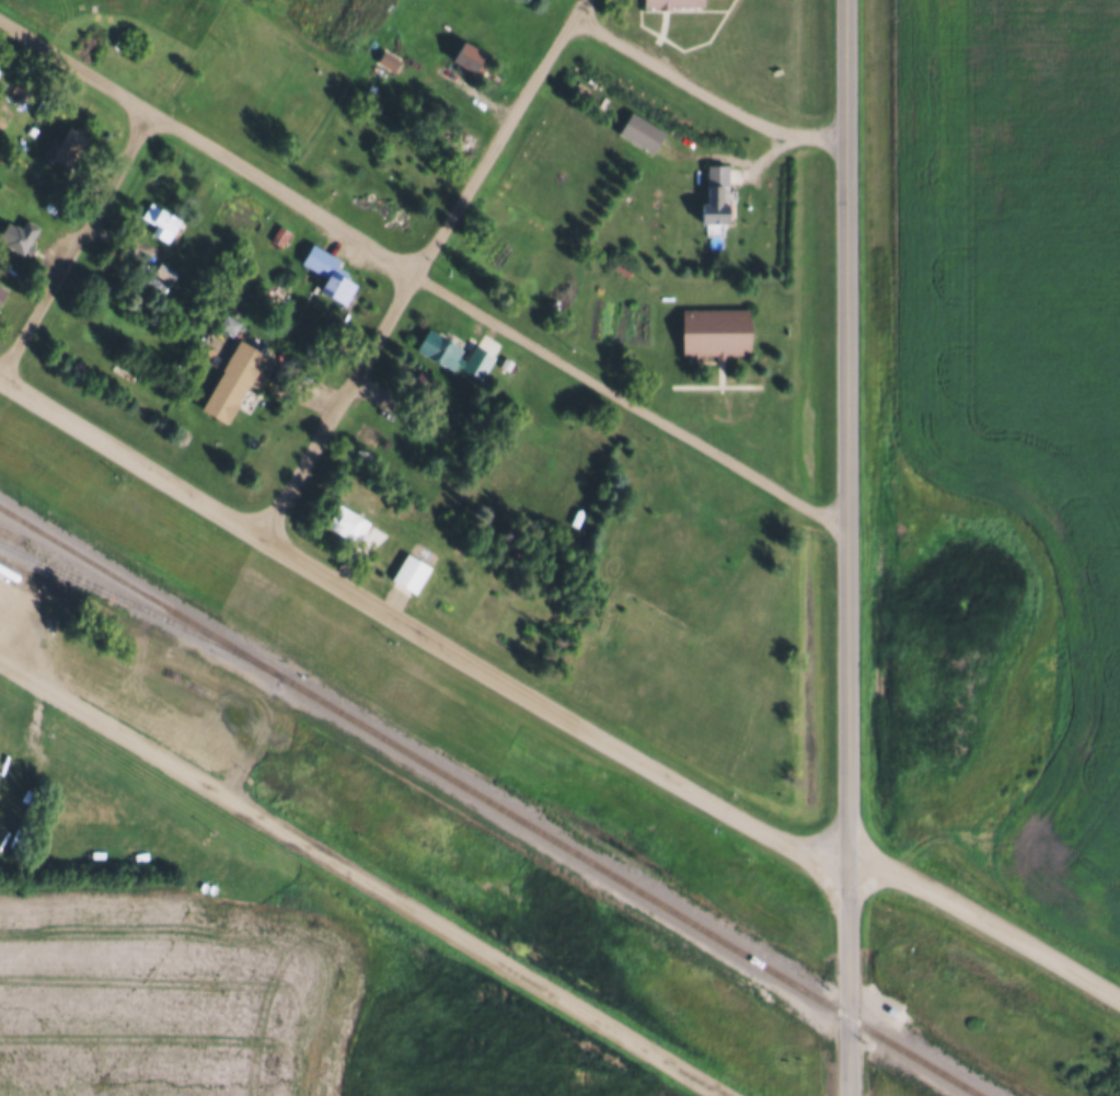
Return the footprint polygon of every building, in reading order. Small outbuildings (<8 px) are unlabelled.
[(460,36),(482,49),(469,71),(447,59),(460,36)] [(382,47),(400,56),(392,69),(374,60),(382,47)] [(630,105),(665,128),(650,152),(614,130),(630,105)] [(65,123),(86,136),(76,154),(54,142),(65,123)] [(702,163),(726,163),(726,221),(702,220),(702,163)] [(148,200),(180,218),(166,241),(148,231),(152,223),(139,216),(148,200)] [(21,255),(0,243),(0,226),(4,218),(19,226),(24,217),(38,226),(31,240),(34,242),(28,252),(24,250),(21,255)] [(279,222),(289,229),(280,244),(269,239),(279,222)] [(321,273),(299,259),(310,241),(337,256),(330,269),(353,282),(342,302),(313,287),(321,273)] [(160,258),(177,269),(170,280),(152,270),(160,258)] [(8,290),(0,285),(0,305),(8,290)] [(679,308),(744,308),(744,351),(678,350),(679,308)] [(458,359),(451,370),(413,347),(425,325),(461,346),(454,357),(458,359)] [(236,338),(262,353),(221,422),(196,407),(236,338)] [(472,341),(493,353),(477,379),(457,367),(472,341)] [(415,368),(439,381),(428,400),(405,387),(415,368)] [(335,501),(368,520),(359,535),(353,532),(348,540),(322,524),(335,501)] [(404,552),(428,565),(412,592),(388,578),(404,552)]
